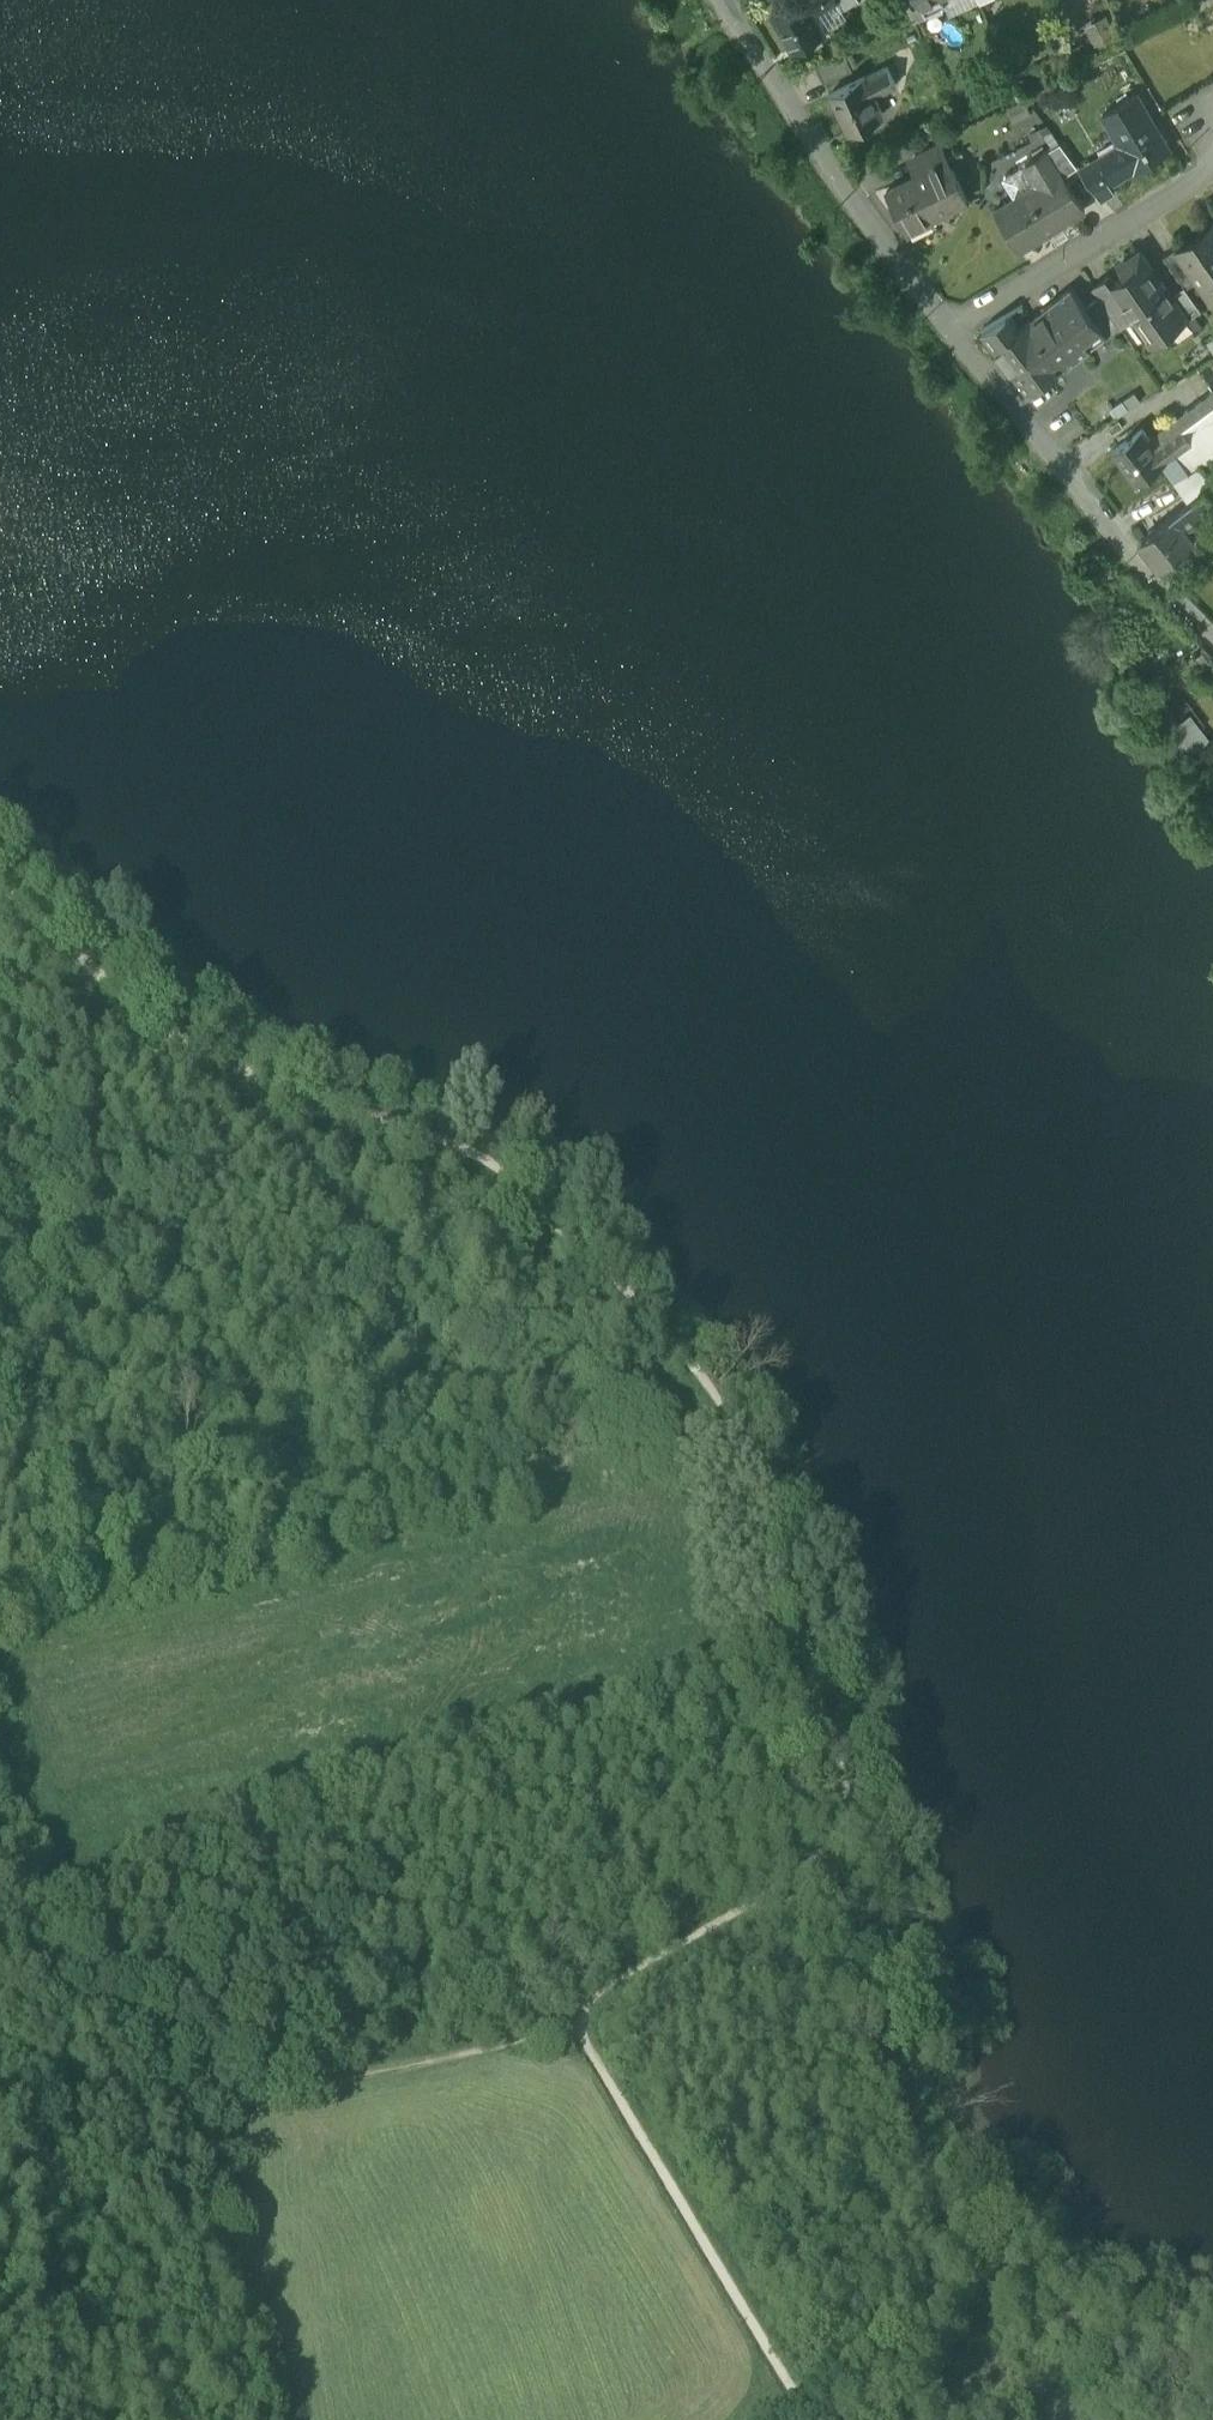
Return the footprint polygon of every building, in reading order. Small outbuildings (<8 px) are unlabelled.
[(792,47),(826,28),(817,11),(838,0),(796,0),(773,12),(792,47)] [(926,10),(946,1),(945,0),(922,0),(926,10)] [(816,66),(824,80),(852,67),(845,52),(816,66)] [(831,92),(848,129),(883,112),(874,94),(896,83),(887,66),(866,76),(831,92)] [(1016,79),(1021,89),(1032,84),(1028,73),(1016,79)] [(1099,162),(1110,181),(1111,180),(1136,165),(1137,167),(1170,147),(1137,91),(1104,111),(1124,146),(1099,162)] [(1030,132),(1033,138),(1045,133),(1042,126),(1030,132)] [(1062,168),(1064,172),(1078,163),(1062,138),(1048,147),(1061,169),(1062,168)] [(915,153),(922,167),(948,155),(942,140),(915,153)] [(996,208),(1020,247),(1085,207),(1064,172),(1062,168),(1061,169),(1048,147),(1027,161),(1005,175),(1017,195),(996,208)] [(888,187),(905,223),(932,210),(933,212),(968,195),(948,155),(922,167),(923,169),(888,187)] [(1084,171),(1102,196),(1115,188),(1111,180),(1110,181),(1099,162),(1084,171)] [(1207,289),(1212,285),(1212,226),(1181,248),(1179,249),(1198,276),(1207,289)] [(1184,282),(1186,285),(1198,276),(1179,249),(1181,248),(1178,244),(1164,253),(1184,282)] [(1123,300),(1151,339),(1164,330),(1165,331),(1172,326),(1169,322),(1183,313),(1186,317),(1188,315),(1171,292),(1167,285),(1164,287),(1145,260),(1148,258),(1147,256),(1114,279),(1110,282),(1123,300)] [(1167,285),(1148,258),(1145,260),(1164,287),(1167,285)] [(1092,284),(1100,294),(1110,309),(1123,300),(1110,282),(1114,279),(1109,272),(1092,284)] [(1171,292),(1188,315),(1201,306),(1186,285),(1184,282),(1171,292)] [(982,328),(1028,389),(1052,372),(1067,363),(1108,331),(1087,303),(1072,284),(1041,308),(1043,310),(1033,318),(1032,316),(1018,327),(1007,313),(982,328)] [(1120,322),(1110,309),(1100,294),(1087,303),(1108,331),(1120,322)] [(1172,326),(1186,317),(1183,313),(1169,322),(1172,326)] [(1189,469),(1199,463),(1212,455),(1212,390),(1158,429),(1163,436),(1156,441),(1167,456),(1176,450),(1189,469)] [(1167,456),(1156,441),(1143,424),(1112,447),(1136,479),(1167,456)] [(1173,478),(1188,498),(1204,485),(1212,480),(1199,463),(1189,469),(1173,478)] [(1204,485),(1212,497),(1212,479),(1212,480),(1204,485)] [(1212,503),(1212,497),(1204,485),(1188,498),(1138,535),(1159,563),(1195,536),(1185,524),(1212,503)] [(1191,712),(1186,716),(1193,729),(1200,724),(1191,712)] [(1183,737),(1193,729),(1186,716),(1174,725),(1182,737),(1183,737)] [(1210,738),(1200,724),(1193,729),(1183,737),(1174,744),(1182,754),(1190,748),(1192,752),(1210,738)]
